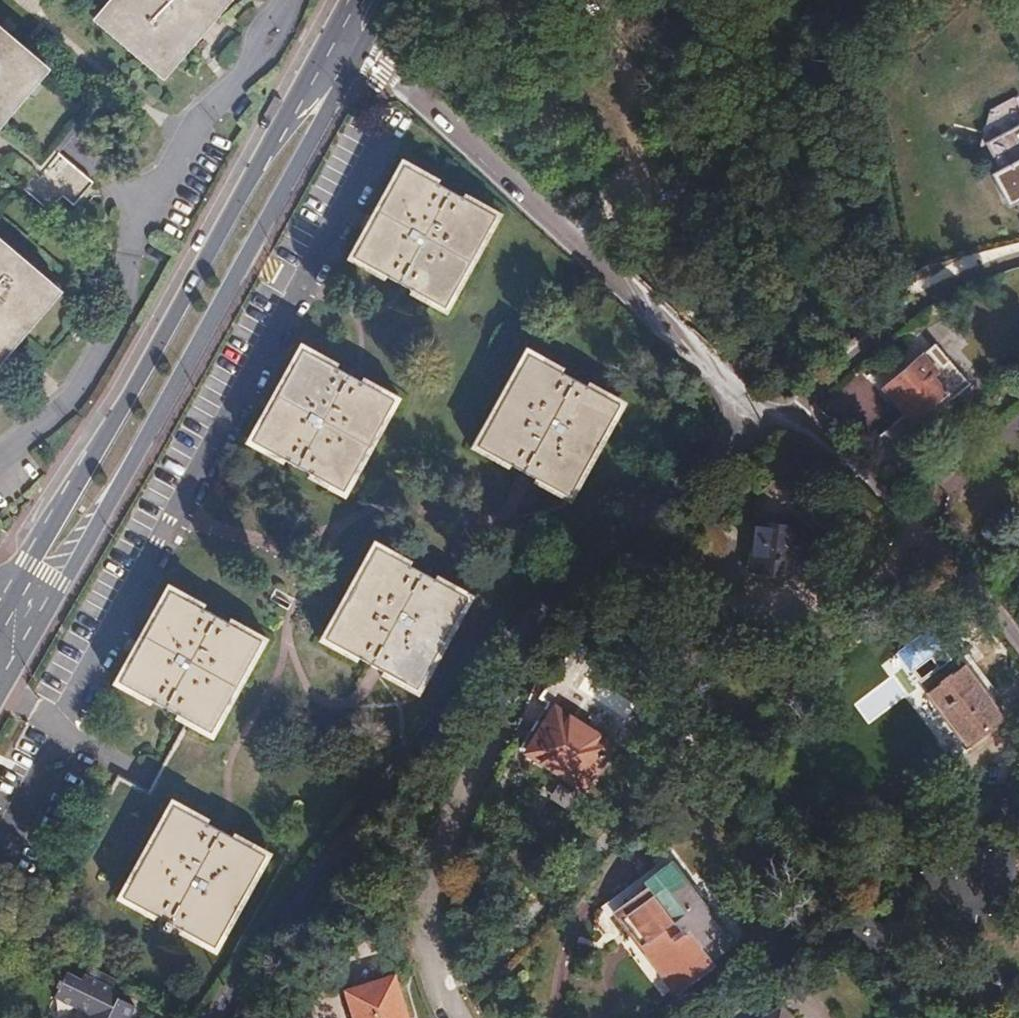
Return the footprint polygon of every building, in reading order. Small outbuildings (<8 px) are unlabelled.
[(115,43),(112,46),(134,65),(136,62),(154,77),(172,56),(176,60),(228,0),(66,0),(115,43)] [(3,198),(28,219),(38,207),(54,221),(79,193),(38,158),(72,119),(5,60),(10,56),(0,47),(0,201),(3,198)] [(991,148),(1004,172),(994,177),(1012,209),(1018,205),(1018,132),(991,148)] [(479,222),(485,211),(413,171),(407,182),(398,177),(360,245),(369,250),(363,261),(435,301),(442,290),(451,296),(489,228),(479,222)] [(42,308),(19,288),(23,283),(2,265),(0,267),(0,356),(42,308)] [(376,406),(383,394),(311,354),(305,365),(296,360),(256,428),(266,434),(259,446),(332,485),(339,474),(348,479),(385,412),(376,406)] [(885,388),(914,422),(967,375),(953,359),(937,372),(923,355),(885,388)] [(602,411),(608,399),(536,358),(530,369),(521,364),(483,433),(491,438),(484,449),(557,490),(564,478),(572,483),(611,416),(602,411)] [(793,576),(795,559),(817,562),(821,537),(798,533),(799,527),(758,522),(751,571),(793,576)] [(448,604),(456,593),(382,552),(376,563),(367,558),(328,625),(338,631),(331,643),(404,683),(411,671),(420,676),(458,609),(448,604)] [(244,646),(250,635),(177,594),(170,605),(161,600),(138,643),(146,648),(126,685),(199,725),(205,714),(214,718),(252,651),(244,646)] [(964,746),(1001,719),(965,667),(927,694),(964,746)] [(583,792),(611,751),(552,711),(525,752),(583,792)] [(436,806),(429,801),(419,823),(427,827),(428,823),(431,817),(433,812),(436,806)] [(246,861),(252,849),(177,807),(171,819),(163,816),(126,882),(134,887),(125,900),(202,943),(208,929),(217,935),(254,865),(246,861)] [(954,920),(974,923),(976,916),(990,918),(992,904),(1007,906),(1012,868),(1018,862),(1011,852),(959,845),(923,870),(931,880),(928,900),(947,902),(947,900),(957,902),(954,920)] [(671,973),(683,989),(703,974),(699,970),(727,950),(707,922),(712,918),(671,863),(645,882),(649,888),(620,909),(645,942),(640,945),(664,978),(671,973)] [(101,975),(85,967),(81,976),(97,983),(101,975)] [(108,995),(96,1017),(67,1003),(79,981),(64,973),(51,998),(88,1016),(87,1017),(127,1017),(132,1007),(108,995)] [(110,990),(115,982),(101,975),(97,983),(110,990)] [(108,995),(110,990),(97,983),(81,976),(79,981),(67,1003),(96,1017),(108,995)] [(355,1017),(408,1017),(395,977),(347,993),(355,1017)] [(777,1007),(760,1017),(785,1017),(777,1007)]
